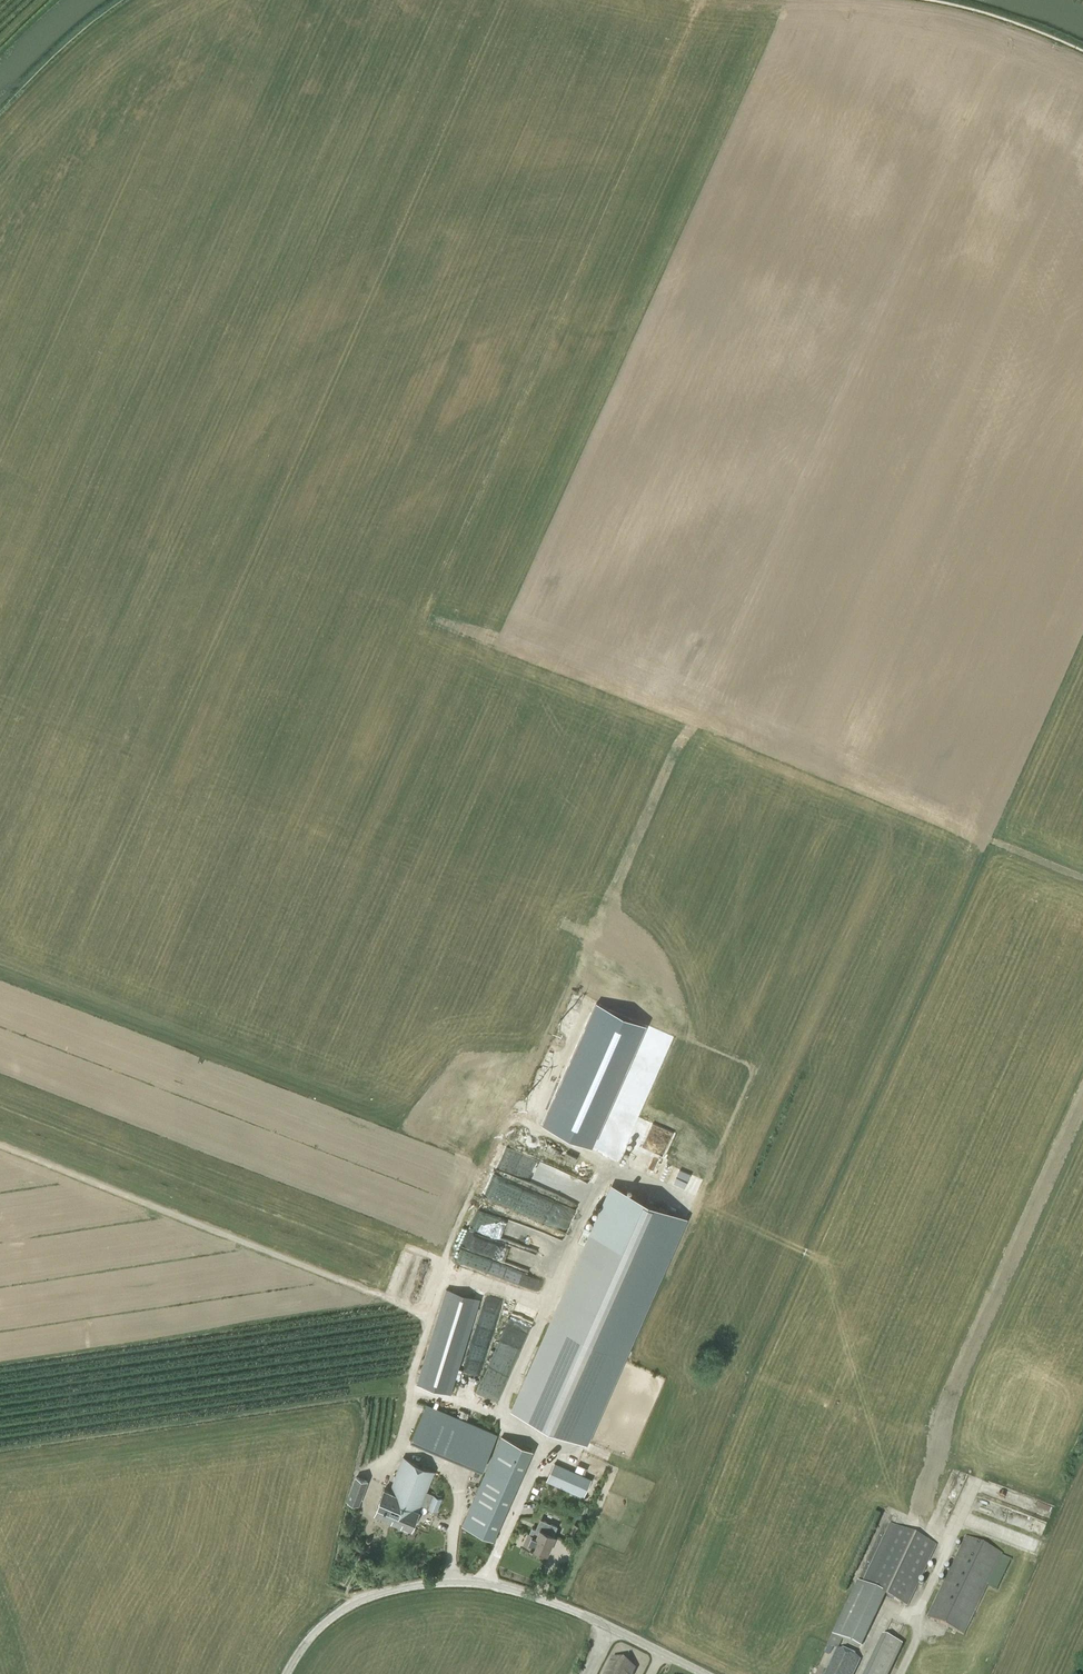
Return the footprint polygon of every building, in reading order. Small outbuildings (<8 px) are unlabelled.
[(593,1006),(541,1128),(590,1149),(642,1027),(593,1006)] [(613,1186),(513,1411),(586,1443),(686,1218),(613,1186)] [(456,1259),(456,1261),(535,1291),(540,1276),(533,1274),(548,1273),(553,1262),(539,1256),(539,1250),(529,1246),(529,1240),(518,1236),(519,1236),(509,1232),(504,1232),(503,1235),(494,1235),(494,1224),(499,1224),(501,1219),(493,1215),(492,1200),(487,1198),(485,1201),(485,1209),(480,1209),(473,1227),(466,1227),(461,1241),(461,1246),(456,1259)] [(480,1300),(447,1289),(417,1384),(451,1394),(480,1300)] [(454,1393),(470,1399),(474,1386),(458,1381),(454,1393)] [(475,1398),(496,1406),(502,1392),(482,1383),(475,1398)] [(497,1435),(426,1404),(426,1405),(418,1402),(417,1405),(424,1408),(411,1439),(482,1470),(497,1435)] [(502,1436),(488,1468),(518,1481),(532,1450),(502,1436)] [(402,1496),(391,1520),(411,1529),(419,1510),(421,1505),(437,1511),(442,1497),(426,1491),(434,1471),(403,1456),(389,1491),(402,1496)] [(555,1462),(546,1480),(583,1497),(591,1479),(555,1462)] [(488,1468),(462,1525),(493,1539),(518,1481),(488,1468)] [(368,1480),(356,1477),(348,1500),(360,1504),(368,1480)] [(389,1491),(384,1489),(375,1513),(391,1520),(402,1496),(389,1491)] [(541,1551),(547,1554),(555,1536),(553,1535),(557,1527),(544,1521),(540,1531),(532,1528),(529,1534),(529,1533),(524,1543),(530,1546),(530,1547),(532,1549),(533,1548),(535,1548),(535,1550),(539,1553),(541,1551)] [(827,1645),(837,1650),(842,1641),(860,1650),(886,1596),(907,1607),(936,1546),(889,1523),(861,1583),(858,1581),(827,1645)] [(964,1635),(987,1586),(996,1590),(1011,1560),(1001,1555),(1002,1555),(965,1538),(927,1618),(964,1635)] [(882,1637),(865,1673),(889,1673),(902,1646),(882,1637)] [(837,1650),(826,1673),(853,1673),(859,1661),(837,1650)] [(634,1672),(612,1661),(606,1673),(633,1673),(634,1672)]
